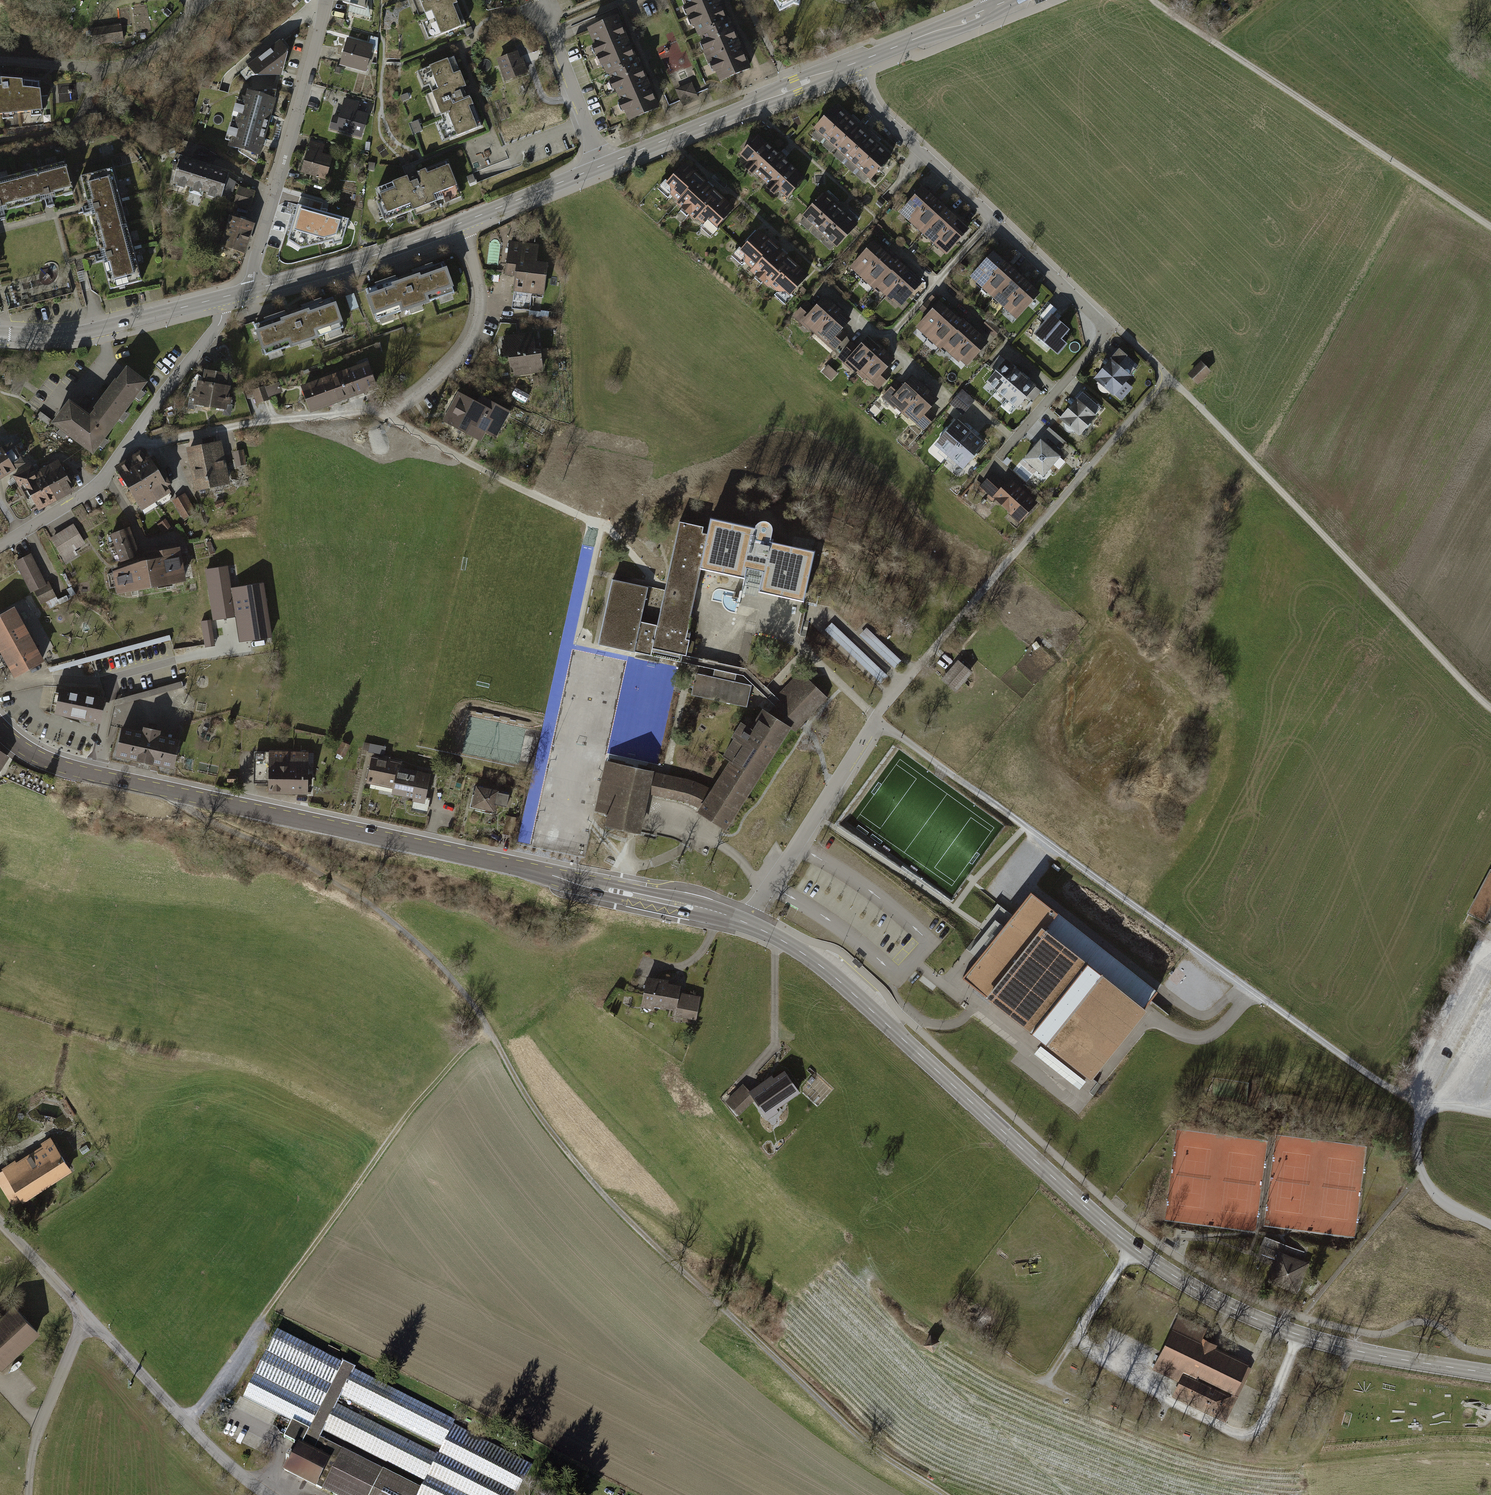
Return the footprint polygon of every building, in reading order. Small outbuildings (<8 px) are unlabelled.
[(341,1),(366,8),(367,0),(341,0),(341,1)] [(455,0),(419,0),(425,14),(431,11),(441,34),(466,26),(455,0)] [(714,0),(677,0),(695,40),(726,27),(714,0)] [(777,14),(804,0),(769,0),(777,14)] [(150,7),(135,7),(136,34),(151,33),(150,7)] [(638,66),(618,22),(587,36),(606,80),(638,66)] [(122,23),(91,28),(94,46),(125,41),(122,23)] [(747,74),(726,27),(695,40),(716,88),(747,74)] [(371,46),(346,38),(338,65),(362,73),(371,46)] [(278,43),(243,71),(249,80),(278,77),(283,51),(278,43)] [(517,53),(493,62),(502,85),(526,75),(517,53)] [(460,73),(453,59),(428,67),(438,90),(432,93),(440,115),(447,113),(456,137),(481,126),(465,87),(460,73)] [(658,110),(638,66),(606,80),(626,124),(658,110)] [(669,104),(697,98),(694,83),(673,87),(674,94),(668,96),(669,104)] [(0,84),(0,117),(37,114),(34,86),(0,84)] [(240,95),(232,121),(266,131),(274,105),(240,95)] [(339,98),(331,130),(362,138),(368,114),(356,111),(358,103),(339,98)] [(811,133),(819,139),(840,115),(832,108),(811,133)] [(819,139),(826,146),(847,121),(840,115),(819,139)] [(232,121),(225,148),(259,157),(266,131),(232,121)] [(826,146),(834,152),(855,127),(847,121),(826,146)] [(834,152),(841,159),(862,134),(855,127),(834,152)] [(841,159),(849,165),(870,140),(862,134),(841,159)] [(753,137),(736,157),(786,200),(804,180),(753,137)] [(849,165),(856,171),(877,146),(870,140),(849,165)] [(324,146),(307,142),(299,174),(325,180),(331,156),(322,154),(324,146)] [(856,171),(864,178),(885,153),(877,146),(856,171)] [(864,178),(871,184),(892,159),(885,153),(864,178)] [(170,183),(186,188),(193,167),(178,162),(170,183)] [(9,179),(17,207),(68,193),(60,165),(9,179)] [(378,195),(386,216),(410,205),(412,210),(435,201),(432,193),(454,185),(447,166),(427,174),(424,169),(417,172),(420,178),(410,183),(406,176),(392,182),(394,188),(378,195)] [(679,166),(658,191),(710,236),(732,210),(679,166)] [(186,188),(201,193),(208,172),(193,167),(186,188)] [(201,193),(216,198),(223,177),(208,172),(201,193)] [(17,207),(9,179),(0,182),(0,212),(17,207)] [(117,230),(105,181),(80,187),(92,236),(117,230)] [(238,187),(233,202),(247,207),(252,192),(238,187)] [(896,216),(908,226),(930,200),(918,190),(896,216)] [(820,198),(799,222),(834,251),(854,227),(820,198)] [(908,226),(921,236),(942,211),(930,200),(908,226)] [(349,219),(298,204),(288,239),(301,249),(332,240),(333,245),(342,242),(349,219)] [(921,236),(933,246),(954,221),(942,211),(921,236)] [(229,219),(225,234),(246,240),(251,225),(229,219)] [(933,246),(945,256),(966,231),(954,221),(933,246)] [(130,279),(117,230),(92,236),(105,285),(130,279)] [(759,231),(734,258),(784,301),(808,275),(759,231)] [(225,234),(220,249),(242,255),(246,240),(225,234)] [(848,269),(860,279),(883,253),(871,242),(848,269)] [(531,277),(532,264),(534,246),(508,243),(505,274),(512,275),(531,277)] [(860,279),(872,290),(895,263),(883,253),(860,279)] [(970,280),(982,290),(1002,267),(990,257),(970,280)] [(444,263),(369,296),(378,320),(455,293),(444,263)] [(872,290),(885,300),(907,273),(895,263),(872,290)] [(15,279),(35,274),(33,264),(12,270),(15,279)] [(531,277),(512,275),(511,292),(540,295),(543,265),(532,264),(531,277)] [(982,290),(994,300),(1013,277),(1002,267),(982,290)] [(885,300),(897,310),(919,284),(907,273),(885,300)] [(994,300),(1005,310),(1025,287),(1013,277),(994,300)] [(1005,310),(1017,320),(1037,296),(1025,287),(1005,310)] [(334,298),(257,327),(265,357),(346,329),(334,298)] [(793,317),(813,334),(834,310),(823,300),(816,308),(808,300),(793,317)] [(914,330),(926,341),(950,313),(937,303),(914,330)] [(813,334),(833,352),(847,336),(842,331),(849,323),(834,310),(813,334)] [(926,341),(938,351),(962,323),(950,313),(926,341)] [(1049,317),(1033,336),(1057,356),(1065,347),(1060,343),(1068,334),(1049,317)] [(938,351),(950,361),(974,334),(962,323),(938,351)] [(950,361),(963,372),(986,344),(974,334),(950,361)] [(507,360),(529,358),(527,335),(501,338),(503,361),(507,360)] [(837,357),(857,374),(879,350),(867,340),(861,348),(852,340),(837,357)] [(857,374),(877,392),(892,376),(886,371),(893,363),(879,350),(857,374)] [(537,357),(529,358),(507,360),(509,376),(539,372),(537,357)] [(1199,362),(1186,375),(1196,386),(1210,372),(1199,362)] [(984,388),(994,396),(1015,372),(1005,363),(984,388)] [(1110,363),(1093,383),(1112,400),(1130,380),(1110,363)] [(338,402),(372,391),(363,365),(329,375),(338,402)] [(831,379),(837,373),(830,365),(823,370),(831,379)] [(95,408),(113,422),(141,384),(123,370),(95,408)] [(994,396),(1004,404),(1024,380),(1015,372),(994,396)] [(187,408),(205,410),(209,374),(199,373),(197,385),(190,384),(187,408)] [(209,374),(205,410),(223,412),(227,387),(213,386),(215,375),(209,374)] [(304,413),(338,402),(329,375),(295,386),(304,413)] [(880,396),(900,413),(921,389),(910,379),(904,387),(895,379),(880,396)] [(1004,404),(1014,413),(1034,388),(1024,380),(1004,404)] [(266,385),(251,390),(256,404),(271,399),(270,397),(282,393),(278,382),(267,386),(266,385)] [(900,413),(920,431),(934,415),(929,410),(936,402),(921,389),(900,413)] [(962,389),(950,404),(963,415),(975,400),(962,389)] [(457,394),(452,404),(501,431),(509,416),(479,399),(476,405),(457,394)] [(1075,401),(1057,422),(1077,439),(1095,418),(1075,401)] [(90,453),(113,422),(95,408),(87,419),(66,404),(51,425),(90,453)] [(496,440),(501,431),(452,404),(442,421),(479,442),(484,433),(496,440)] [(934,448),(948,460),(970,434),(956,422),(934,448)] [(948,460),(962,471),(984,445),(970,434),(948,460)] [(217,444),(185,451),(193,493),(226,486),(217,444)] [(1038,444),(1023,461),(1042,478),(1058,460),(1038,444)] [(21,466),(9,446),(0,451),(0,479),(21,466)] [(227,468),(243,465),(239,450),(231,452),(232,457),(225,459),(227,468)] [(135,480),(140,489),(154,481),(141,458),(127,466),(135,480)] [(36,473),(53,502),(71,491),(54,462),(36,473)] [(113,474),(121,488),(135,480),(127,466),(113,474)] [(28,516),(53,502),(36,473),(30,476),(27,469),(11,478),(16,487),(13,489),(28,516)] [(993,474),(981,488),(1020,522),(1036,504),(1010,481),(1006,485),(993,474)] [(135,480),(121,488),(135,512),(149,504),(140,489),(135,480)] [(154,481),(140,489),(149,504),(163,496),(154,481)] [(196,511),(184,493),(172,501),(183,519),(196,511)] [(222,499),(214,502),(217,510),(226,506),(222,499)] [(171,527),(165,519),(157,524),(163,533),(171,527)] [(679,664),(680,657),(697,575),(740,584),(741,574),(756,577),(753,596),(799,605),(808,559),(764,550),(767,533),(707,521),(705,532),(676,526),(662,594),(610,584),(597,646),(679,664)] [(73,524),(50,538),(66,563),(78,555),(75,551),(86,544),(73,524)] [(127,532),(104,540),(113,565),(136,557),(127,532)] [(146,565),(110,574),(114,596),(179,587),(172,550),(145,556),(146,565)] [(46,583),(31,554),(15,562),(31,593),(34,592),(41,605),(46,602),(56,597),(48,581),(46,583)] [(228,566),(205,569),(213,621),(236,618),(240,644),(274,639),(265,583),(231,589),(228,566)] [(56,597),(46,602),(50,610),(69,600),(66,595),(58,600),(56,597)] [(0,616),(0,653),(15,679),(45,663),(14,608),(0,616)] [(207,619),(201,620),(206,647),(212,646),(207,619)] [(882,683),(889,675),(832,623),(825,631),(882,683)] [(895,668),(902,661),(868,627),(861,634),(895,668)] [(769,704),(757,713),(786,730),(792,733),(824,701),(800,678),(775,700),(747,670),(680,657),(679,664),(712,672),(733,676),(740,677),(769,704)] [(956,693),(973,674),(957,660),(941,680),(956,693)] [(732,685),(733,676),(712,672),(711,679),(697,677),(693,697),(745,707),(749,688),(732,685)] [(182,681),(115,700),(114,706),(183,687),(182,681)] [(58,689),(53,713),(98,723),(103,699),(58,689)] [(724,833),(786,730),(757,713),(709,792),(699,809),(695,815),(724,833)] [(122,726),(116,755),(174,768),(180,739),(159,735),(160,730),(143,726),(142,730),(122,726)] [(364,750),(385,754),(387,746),(365,743),(364,750)] [(10,758),(0,751),(0,772),(10,758)] [(261,757),(264,796),(301,793),(298,755),(261,757)] [(387,797),(392,798),(398,772),(395,772),(396,766),(369,760),(363,785),(388,790),(387,797)] [(608,764),(593,823),(639,834),(649,794),(654,775),(608,764)] [(398,772),(392,798),(413,803),(411,811),(425,814),(427,802),(420,801),(425,779),(398,772)] [(683,805),(699,809),(709,792),(691,783),(654,775),(649,794),(683,805)] [(472,789),(467,811),(489,816),(493,793),(472,789)] [(1490,917),(1490,868),(1489,868),(1466,912),(1486,922),(1490,917)] [(1012,912),(961,977),(1091,1078),(1159,991),(1030,889),(1012,912)] [(666,983),(643,981),(640,1008),(671,1010),(670,1018),(695,1020),(697,999),(677,997),(678,989),(665,988),(666,983)] [(1086,1081),(1049,1051),(1048,1051),(1043,1047),(1037,1054),(1081,1088),(1086,1081)] [(746,1085),(726,1100),(738,1115),(756,1101),(768,1116),(800,1092),(783,1070),(753,1094),(746,1085)] [(0,1172),(0,1174),(20,1204),(69,1172),(48,1140),(0,1172)] [(1309,1263),(1278,1251),(1266,1282),(1297,1294),(1309,1263)] [(0,1315),(0,1365),(1,1367),(41,1331),(14,1302),(0,1315)] [(1220,1337),(1176,1317),(1151,1371),(1178,1383),(1173,1396),(1226,1420),(1238,1393),(1236,1393),(1235,1392),(1248,1364),(1215,1349),(1220,1337)] [(243,1397),(292,1422),(284,1437),(297,1444),(298,1442),(314,1450),(320,1438),(422,1489),(419,1494),(517,1494),(532,1464),(454,1424),(456,1420),(355,1369),(355,1367),(343,1361),(343,1363),(278,1329),(243,1397)] [(934,1350),(940,1341),(931,1334),(924,1344),(934,1350)] [(331,1459),(317,1487),(334,1494),(419,1494),(422,1489),(320,1438),(314,1450),(331,1459)] [(297,1444),(283,1471),(316,1488),(317,1487),(331,1459),(314,1450),(298,1442),(297,1444)]
